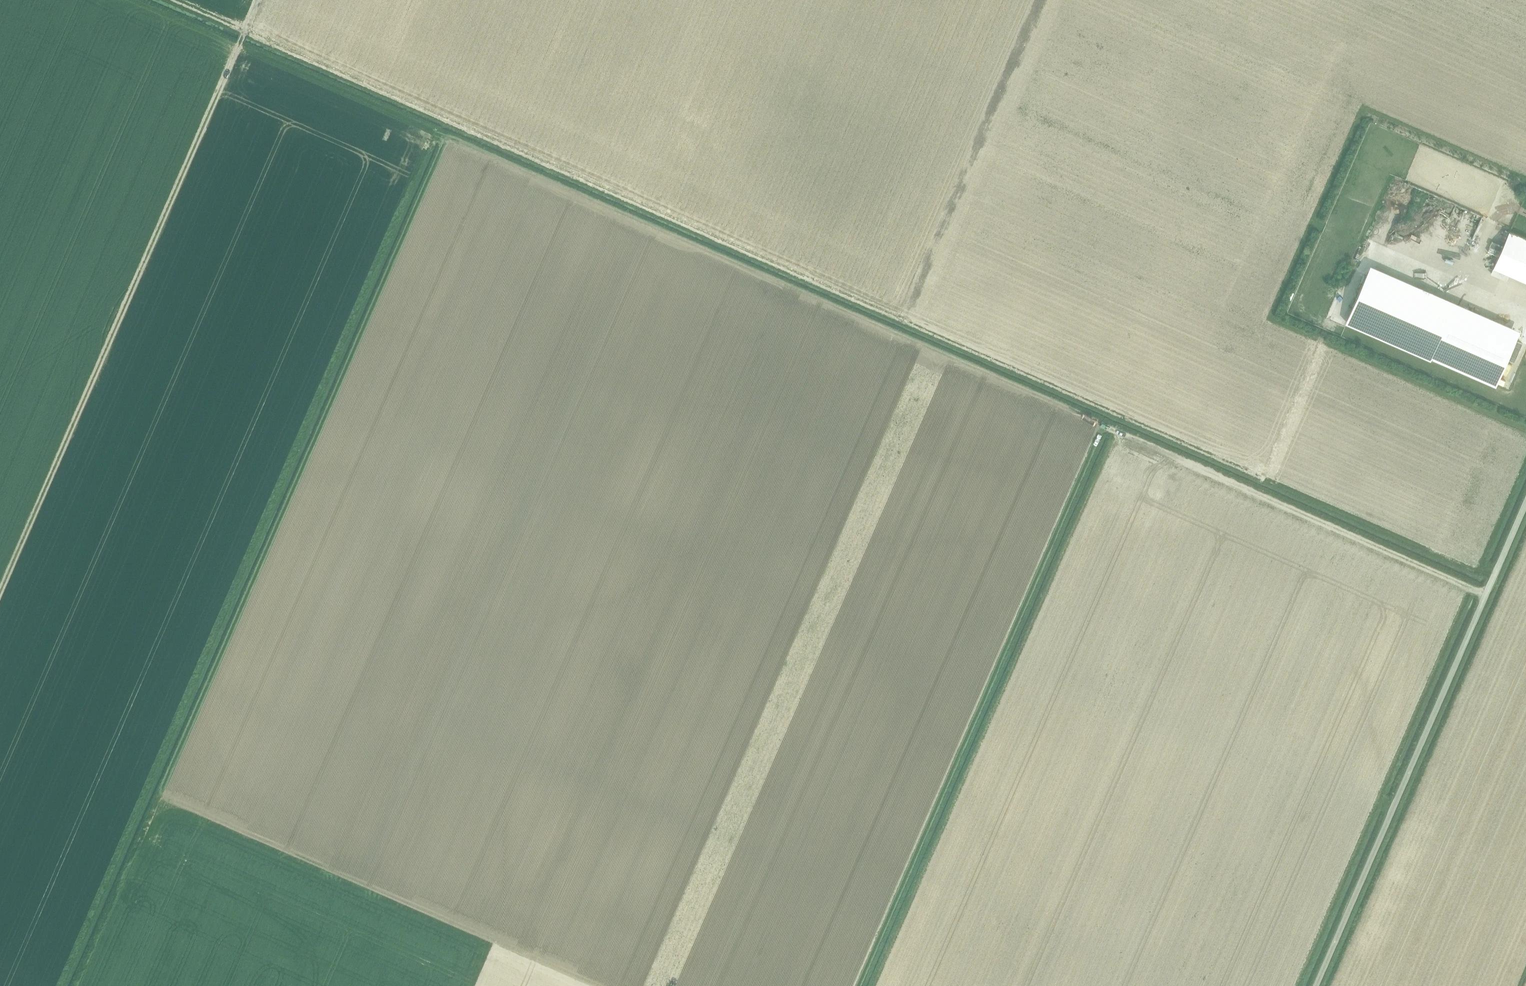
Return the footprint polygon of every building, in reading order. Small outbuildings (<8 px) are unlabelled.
[(1511,231),(1495,267),(1525,281),(1525,238),(1511,231)] [(1400,252),(1402,245),(1393,243),(1392,250),(1400,252)] [(1516,340),(1367,274),(1348,318),(1497,383),(1516,340)]
